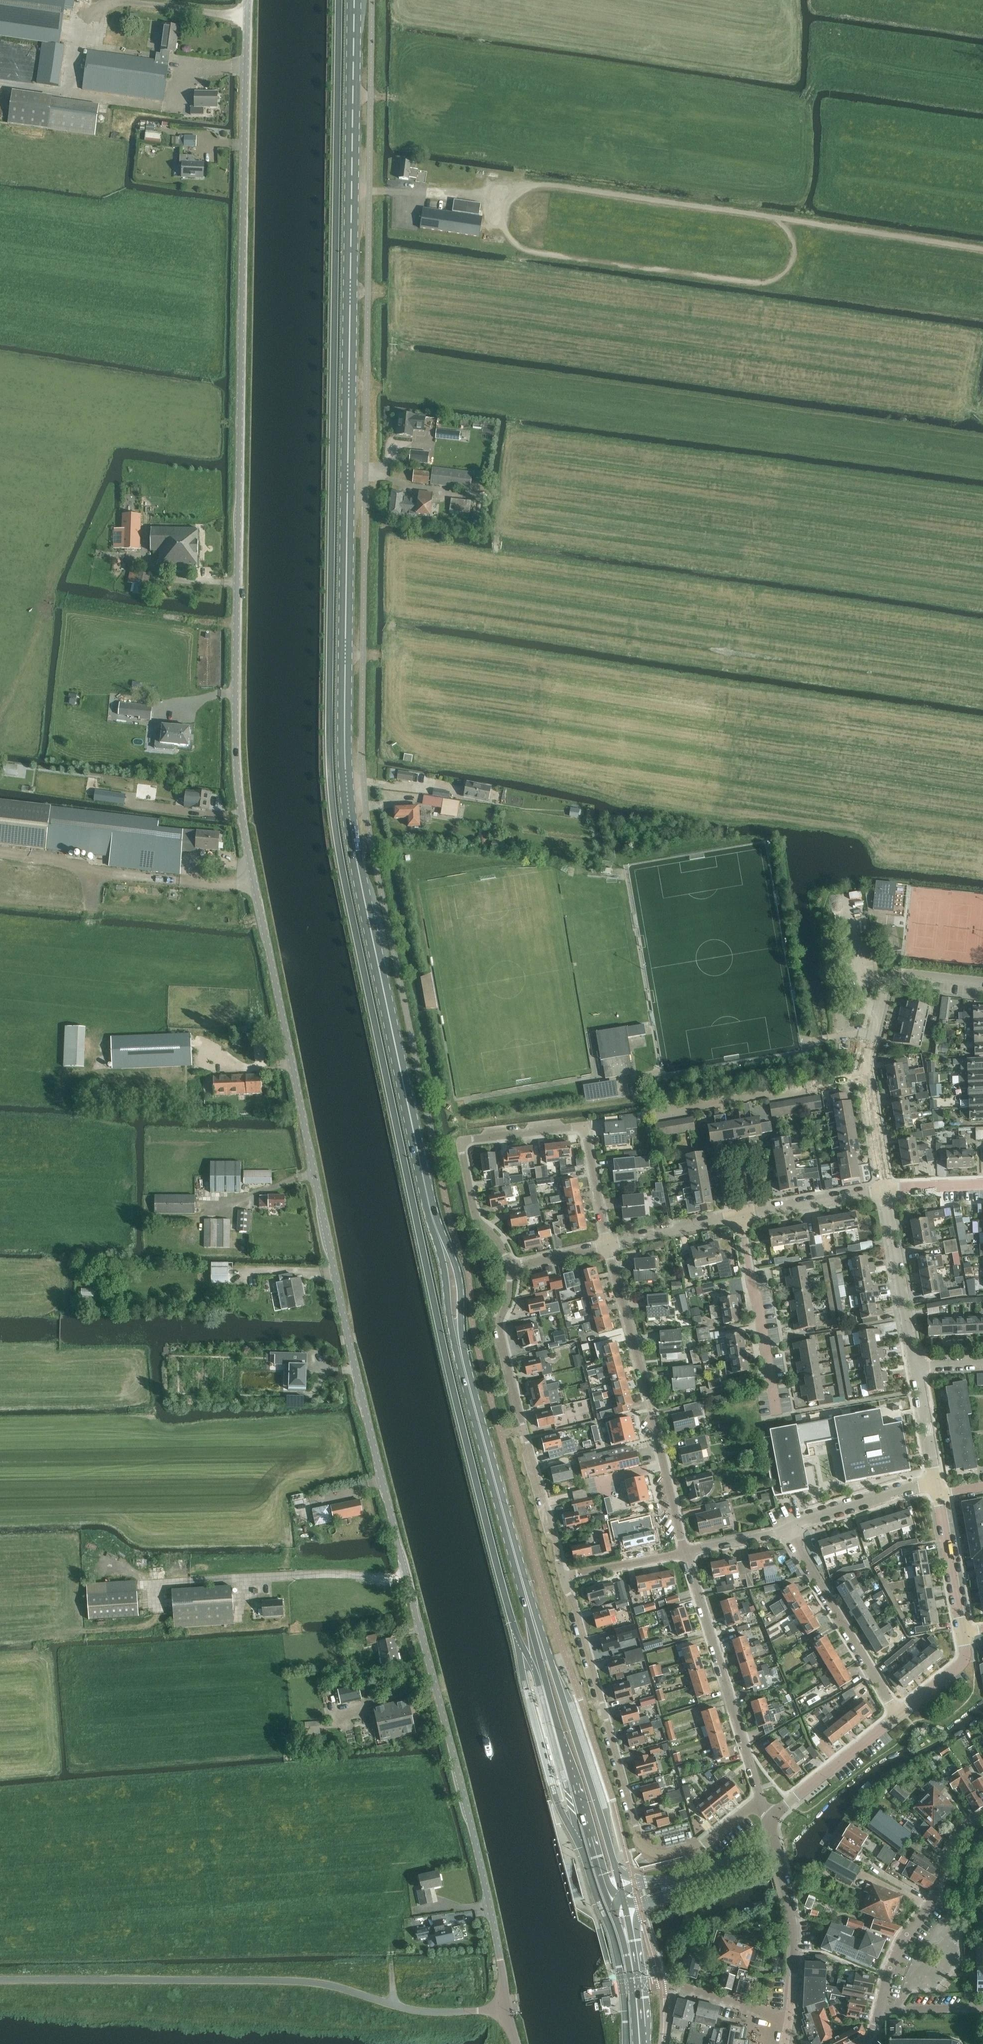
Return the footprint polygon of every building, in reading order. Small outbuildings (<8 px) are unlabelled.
[(60,44),(65,9),(74,10),(75,0),(0,0),(0,35),(60,44)] [(175,52),(179,27),(165,25),(161,54),(157,54),(156,60),(88,51),(83,89),(164,101),(171,51),(175,52)] [(42,44),(36,83),(59,86),(64,47),(42,44)] [(52,99),(12,93),(7,124),(47,130),(52,99)] [(190,116),(204,116),(204,108),(217,108),(217,93),(195,93),(195,107),(190,107),(190,116)] [(47,130),(95,137),(99,106),(52,99),(47,130)] [(144,142),(161,143),(162,135),(145,133),(144,142)] [(196,147),(196,137),(179,137),(179,147),(196,147)] [(180,163),(183,163),(182,178),(203,179),(204,164),(192,163),(192,156),(180,156),(180,163)] [(415,170),(416,163),(402,161),(400,179),(409,180),(410,169),(415,170)] [(481,204),(454,200),(452,212),(479,216),(481,204)] [(480,238),(483,218),(423,209),(420,230),(480,238)] [(424,431),(425,417),(415,416),(415,415),(400,414),(398,435),(413,436),(414,430),(424,431)] [(460,441),(461,432),(437,429),(436,438),(460,441)] [(411,451),(410,462),(428,464),(429,453),(411,451)] [(470,489),(472,472),(433,468),(431,485),(470,489)] [(429,484),(430,472),(414,470),(413,482),(429,484)] [(393,493),(390,514),(400,516),(422,519),(422,516),(430,517),(433,493),(420,492),(419,499),(405,497),(405,494),(403,494),(393,493)] [(451,511),(450,513),(458,514),(459,512),(470,513),(471,501),(452,499),(451,511)] [(140,551),(142,516),(122,515),(121,550),(140,551)] [(198,567),(199,529),(151,528),(151,550),(160,551),(160,566),(198,567)] [(137,572),(137,573),(135,585),(133,594),(146,597),(150,575),(137,572)] [(153,706),(130,704),(128,716),(139,717),(139,719),(151,721),(153,706)] [(189,728),(162,725),(160,743),(187,746),(189,728)] [(413,756),(405,754),(403,761),(412,763),(413,756)] [(4,764),(3,775),(17,777),(18,766),(4,764)] [(412,772),(398,770),(397,778),(411,780),(412,772)] [(491,787),(467,782),(464,797),(488,803),(491,787)] [(136,799),(137,799),(156,801),(156,799),(158,786),(138,783),(136,799)] [(449,792),(434,789),(433,796),(448,799),(449,792)] [(194,791),(187,790),(184,806),(209,810),(211,793),(194,791)] [(158,793),(157,801),(169,803),(170,795),(158,793)] [(453,817),(456,801),(424,796),(423,804),(442,807),(441,815),(453,817)] [(52,807),(0,801),(0,843),(111,856),(110,866),(180,875),(181,852),(196,852),(196,849),(218,851),(219,833),(184,831),(158,829),(158,821),(52,807)] [(418,806),(408,807),(395,807),(395,819),(407,818),(407,827),(419,827),(418,806)] [(578,818),(579,808),(571,807),(570,817),(578,818)] [(504,850),(504,849),(505,843),(493,841),(491,847),(504,850)] [(613,866),(602,866),(601,873),(613,874),(613,866)] [(892,912),(895,882),(875,880),(872,909),(892,912)] [(920,1048),(929,1007),(907,1002),(905,1008),(901,1007),(897,1023),(902,1024),(899,1035),(895,1034),(893,1042),(920,1048)] [(982,1018),(982,1006),(962,1007),(963,1012),(971,1012),(972,1019),(982,1018)] [(982,1030),(982,1018),(972,1019),(963,1019),(963,1024),(972,1024),(972,1031),(982,1030)] [(646,1035),(644,1025),(626,1029),(626,1028),(596,1033),(601,1061),(603,1061),(606,1079),(632,1074),(629,1057),(631,1056),(628,1039),(646,1035)] [(66,1027),(64,1067),(85,1068),(86,1028),(66,1027)] [(982,1043),(982,1030),(972,1031),(963,1031),(964,1036),(972,1036),(973,1043),(982,1043)] [(112,1069),(192,1066),(191,1035),(111,1038),(112,1069)] [(973,1043),(960,1044),(961,1049),(973,1049),(973,1055),(982,1055),(982,1043),(973,1043)] [(887,1080),(916,1075),(915,1069),(908,1071),(906,1058),(894,1060),(895,1066),(885,1068),(887,1080)] [(982,1070),(982,1058),(957,1059),(953,1059),(954,1065),(961,1064),(961,1071),(982,1070)] [(929,1059),(929,1070),(937,1070),(937,1059),(929,1059)] [(982,1083),(982,1070),(961,1071),(958,1071),(958,1083),(982,1083)] [(938,1073),(929,1073),(929,1085),(930,1085),(938,1085),(938,1073)] [(887,1080),(889,1092),(892,1092),(893,1098),(915,1095),(917,1094),(914,1084),(925,1082),(924,1074),(916,1075),(887,1080)] [(214,1077),(214,1082),(215,1096),(262,1094),(261,1075),(214,1077)] [(982,1095),(982,1083),(958,1083),(958,1089),(967,1088),(968,1095),(959,1095),(982,1095)] [(603,1087),(603,1084),(596,1085),(596,1088),(584,1090),(586,1102),(617,1097),(615,1085),(603,1087)] [(938,1085),(930,1085),(931,1094),(937,1094),(938,1092),(938,1085)] [(915,1095),(916,1101),(928,1099),(928,1096),(928,1095),(927,1092),(917,1094),(915,1095)] [(982,1107),(982,1095),(959,1095),(959,1101),(960,1101),(960,1107),(959,1107),(982,1107)] [(812,1097),(814,1110),(820,1109),(818,1096),(812,1097)] [(806,1098),(808,1111),(814,1110),(812,1097),(806,1098)] [(800,1099),(802,1112),(808,1111),(806,1098),(800,1099)] [(793,1100),(796,1113),(802,1112),(800,1099),(793,1100)] [(787,1101),(789,1114),(796,1113),(793,1100),(787,1101)] [(781,1102),(783,1115),(789,1114),(787,1101),(781,1102)] [(775,1103),(778,1121),(781,1120),(781,1115),(783,1115),(781,1102),(775,1103)] [(894,1118),(917,1113),(916,1108),(909,1109),(907,1102),(891,1105),(894,1118)] [(778,1121),(775,1103),(769,1104),(771,1117),(772,1117),(773,1122),(778,1121)] [(826,1120),(852,1115),(850,1103),(832,1106),(833,1113),(825,1114),(826,1120)] [(959,1107),(959,1113),(968,1112),(968,1120),(982,1119),(982,1107),(959,1107)] [(932,1110),(933,1121),(934,1129),(944,1128),(944,1120),(943,1109),(932,1110)] [(743,1111),(748,1138),(760,1136),(757,1117),(750,1119),(749,1110),(743,1111)] [(732,1122),(735,1140),(748,1138),(743,1111),(737,1112),(739,1121),(732,1122)] [(922,1112),(917,1113),(894,1118),(896,1130),(912,1127),(911,1120),(923,1118),(922,1112)] [(605,1147),(627,1145),(626,1129),(637,1128),(636,1115),(620,1116),(621,1124),(605,1125),(605,1136),(604,1136),(605,1147)] [(718,1116),(723,1142),(735,1140),(732,1122),(725,1123),(724,1115),(718,1116)] [(836,1131),(854,1128),(852,1115),(826,1120),(827,1126),(835,1124),(836,1131)] [(710,1144),(723,1142),(718,1116),(712,1117),(714,1125),(707,1126),(710,1144)] [(685,1119),(687,1131),(693,1130),(691,1118),(685,1119)] [(679,1120),(681,1132),(687,1131),(685,1119),(679,1120)] [(673,1121),(675,1133),(681,1132),(679,1120),(673,1121)] [(666,1122),(669,1134),(675,1133),(673,1121),(666,1122)] [(660,1123),(662,1135),(669,1134),(666,1122),(660,1123)] [(662,1135),(660,1123),(654,1124),(656,1136),(662,1135)] [(921,1132),(933,1130),(932,1124),(920,1126),(921,1132)] [(830,1145),(857,1140),(854,1128),(836,1131),(837,1138),(829,1139),(830,1145)] [(933,1130),(921,1132),(906,1135),(907,1141),(914,1139),(934,1136),(933,1130)] [(773,1155),(800,1150),(799,1144),(790,1145),(789,1139),(771,1142),(773,1155)] [(900,1154),(929,1149),(928,1144),(915,1146),(914,1139),(907,1141),(898,1142),(900,1154)] [(836,1156),(859,1152),(857,1140),(830,1145),(831,1150),(839,1149),(840,1155),(836,1156)] [(939,1146),(939,1150),(939,1159),(946,1159),(946,1169),(959,1168),(958,1140),(953,1140),(953,1146),(939,1146)] [(958,1140),(959,1168),(972,1168),(971,1152),(967,1152),(966,1140),(958,1140)] [(557,1145),(559,1160),(571,1159),(570,1144),(557,1145)] [(560,1164),(559,1160),(557,1145),(545,1147),(546,1161),(554,1160),(555,1165),(560,1164)] [(519,1150),(521,1164),(534,1163),(532,1148),(519,1150)] [(931,1149),(929,1149),(900,1154),(902,1167),(918,1164),(917,1157),(924,1156),(925,1156),(926,1163),(933,1161),(931,1149)] [(521,1164),(519,1150),(507,1151),(508,1166),(521,1164)] [(775,1167),(793,1164),(792,1157),(801,1156),(800,1150),(773,1155),(775,1167)] [(859,1152),(836,1156),(838,1163),(830,1164),(831,1170),(857,1166),(855,1153),(859,1152)] [(679,1171),(706,1167),(703,1154),(685,1157),(686,1164),(678,1165),(679,1170),(679,1171)] [(505,1186),(504,1178),(498,1179),(498,1171),(496,1171),(494,1155),(481,1156),(483,1173),(491,1172),(492,1187),(505,1186)] [(614,1183),(636,1181),(634,1169),(650,1168),(649,1157),(633,1159),(613,1161),(614,1171),(613,1171),(614,1183)] [(211,1193),(241,1193),(241,1162),(211,1162),(211,1193)] [(777,1179),(804,1175),(803,1169),(795,1170),(793,1164),(775,1167),(777,1179)] [(857,1166),(831,1170),(832,1176),(839,1175),(841,1182),(859,1178),(857,1166)] [(561,1176),(575,1173),(574,1167),(560,1170),(561,1176)] [(679,1171),(679,1170),(674,1171),(675,1177),(680,1176),(680,1177),(688,1176),(689,1182),(708,1179),(706,1167),(679,1171)] [(272,1183),(272,1171),(244,1171),(244,1183),(272,1183)] [(804,1175),(777,1179),(780,1192),(798,1189),(797,1182),(805,1181),(804,1175)] [(547,1178),(542,1179),(536,1180),(537,1186),(548,1184),(555,1183),(554,1177),(547,1178)] [(683,1196),(710,1191),(708,1179),(689,1182),(690,1189),(682,1190),(683,1196)] [(565,1196),(579,1193),(576,1181),(562,1183),(565,1196)] [(535,1185),(529,1186),(531,1197),(524,1198),(526,1207),(539,1205),(535,1185)] [(513,1198),(511,1187),(502,1189),(503,1194),(500,1195),(499,1192),(492,1194),(492,1196),(489,1197),(491,1209),(507,1206),(506,1200),(513,1198)] [(710,1191),(683,1196),(684,1201),(686,1201),(688,1214),(702,1211),(702,1213),(713,1211),(712,1204),(710,1191)] [(565,1196),(550,1199),(551,1205),(566,1202),(567,1208),(581,1205),(579,1193),(565,1196)] [(195,1213),(195,1196),(155,1196),(155,1214),(195,1213)] [(285,1208),(285,1196),(260,1196),(260,1207),(269,1208),(285,1208)] [(623,1220),(645,1218),(643,1196),(622,1198),(624,1209),(622,1209),(623,1220)] [(539,1205),(526,1207),(524,1208),(526,1213),(510,1216),(512,1228),(528,1225),(527,1219),(541,1216),(539,1205)] [(567,1208),(568,1214),(570,1220),(584,1218),(581,1205),(567,1208)] [(953,1206),(954,1211),(955,1218),(962,1217),(960,1205),(958,1205),(953,1206)] [(935,1230),(933,1219),(951,1216),(950,1208),(925,1213),(926,1219),(911,1222),(913,1234),(929,1231),(935,1230)] [(238,1231),(250,1232),(251,1211),(239,1211),(238,1231)] [(842,1216),(845,1232),(857,1230),(854,1214),(842,1216)] [(565,1221),(564,1215),(557,1216),(559,1222),(553,1223),(555,1235),(561,1234),(561,1229),(566,1228),(565,1221)] [(833,1234),(845,1232),(842,1216),(830,1218),(833,1234)] [(584,1218),(570,1220),(572,1233),(586,1230),(584,1218)] [(833,1234),(830,1218),(817,1220),(820,1236),(833,1234)] [(957,1229),(964,1228),(962,1218),(955,1219),(957,1229)] [(230,1248),(230,1220),(205,1220),(205,1248),(230,1248)] [(818,1258),(816,1246),(815,1246),(813,1234),(807,1235),(805,1226),(793,1228),(796,1244),(809,1242),(812,1259),(818,1258)] [(526,1251),(541,1247),(540,1240),(552,1237),(549,1227),(538,1230),(539,1235),(523,1239),(526,1251)] [(784,1246),(796,1244),(793,1228),(781,1230),(784,1246)] [(784,1246),(781,1230),(769,1232),(772,1249),(784,1246)] [(929,1231),(913,1234),(915,1247),(931,1244),(929,1231)] [(945,1254),(958,1252),(956,1239),(943,1242),(945,1254)] [(961,1252),(968,1250),(966,1241),(959,1242),(961,1252)] [(704,1246),(709,1266),(716,1264),(719,1279),(732,1276),(727,1253),(723,1254),(718,1251),(716,1243),(704,1246)] [(816,1246),(818,1258),(824,1257),(822,1244),(816,1246)] [(848,1249),(848,1253),(861,1251),(860,1244),(847,1247),(848,1249)] [(701,1268),(709,1266),(704,1246),(690,1249),(694,1264),(686,1266),(690,1280),(703,1277),(701,1268)] [(957,1265),(958,1271),(962,1270),(958,1252),(952,1253),(954,1266),(957,1265)] [(920,1271),(936,1269),(934,1262),(942,1261),(941,1256),(933,1257),(933,1256),(917,1259),(920,1271)] [(787,1263),(786,1260),(786,1257),(774,1259),(775,1265),(787,1263)] [(853,1272),(874,1268),(873,1263),(867,1264),(866,1257),(851,1260),(853,1272)] [(635,1284),(656,1282),(654,1259),(634,1261),(635,1271),(633,1272),(635,1284)] [(786,1283),(807,1280),(805,1271),(814,1269),(813,1262),(799,1265),(799,1268),(789,1270),(790,1278),(785,1279),(786,1283)] [(211,1284),(228,1284),(227,1263),(211,1263),(211,1284)] [(965,1274),(972,1273),(970,1263),(963,1265),(965,1274)] [(573,1272),(564,1274),(567,1289),(574,1288),(580,1286),(585,1285),(598,1282),(595,1269),(594,1270),(593,1267),(586,1269),(587,1271),(582,1272),(583,1278),(575,1280),(573,1272)] [(855,1283),(870,1281),(869,1274),(875,1272),(874,1268),(853,1272),(855,1283)] [(920,1271),(922,1284),(943,1280),(942,1274),(937,1275),(936,1269),(920,1271)] [(549,1280),(547,1273),(531,1277),(534,1289),(550,1285),(551,1291),(563,1288),(560,1277),(549,1280)] [(289,1308),(304,1305),(302,1292),(303,1292),(301,1278),(293,1280),(292,1274),(280,1276),(281,1282),(284,1282),(289,1308)] [(975,1279),(966,1281),(969,1296),(976,1296),(975,1279)] [(793,1294),(809,1292),(807,1280),(786,1283),(787,1288),(792,1287),(793,1294)] [(944,1287),(943,1280),(922,1284),(924,1296),(940,1293),(941,1299),(950,1298),(950,1297),(963,1295),(962,1289),(948,1291),(947,1286),(944,1287)] [(857,1295),(878,1292),(877,1287),(871,1288),(870,1281),(855,1283),(857,1295)] [(588,1297),(602,1294),(598,1282),(585,1285),(588,1297)] [(672,1292),(682,1291),(682,1282),(672,1282),(672,1292)] [(703,1295),(715,1292),(714,1284),(701,1287),(703,1295)] [(790,1307),(811,1303),(809,1292),(793,1294),(794,1301),(789,1302),(790,1307)] [(859,1307),(874,1304),(873,1297),(879,1296),(878,1292),(857,1295),(859,1307)] [(588,1297),(582,1299),(585,1311),(591,1309),(605,1306),(602,1294),(588,1297)] [(668,1309),(667,1295),(646,1297),(647,1308),(646,1309),(647,1320),(669,1318),(669,1317),(675,1316),(675,1308),(668,1309)] [(711,1314),(738,1309),(736,1297),(720,1299),(721,1307),(715,1308),(715,1306),(710,1306),(711,1314)] [(543,1298),(527,1302),(530,1314),(539,1312),(540,1316),(561,1311),(559,1303),(545,1306),(543,1298)] [(797,1318),(813,1315),(811,1303),(790,1307),(791,1312),(796,1311),(797,1318)] [(874,1304),(859,1307),(861,1320),(862,1319),(863,1324),(878,1322),(877,1316),(882,1316),(881,1310),(875,1311),(874,1304)] [(585,1311),(580,1312),(582,1317),(593,1314),(595,1321),(608,1318),(605,1306),(591,1309),(585,1311)] [(738,1309),(711,1314),(712,1319),(716,1319),(723,1317),(724,1324),(740,1322),(738,1309)] [(813,1315),(797,1318),(799,1325),(793,1326),(794,1331),(800,1330),(800,1331),(815,1328),(813,1315)] [(608,1318),(595,1321),(598,1335),(612,1331),(608,1318)] [(965,1335),(965,1318),(953,1319),(953,1335),(965,1335)] [(965,1335),(977,1334),(977,1318),(965,1318),(965,1335)] [(941,1336),(953,1335),(953,1319),(940,1320),(941,1336)] [(941,1336),(940,1320),(928,1320),(929,1337),(941,1336)] [(583,1331),(585,1330),(586,1331),(592,1330),(590,1322),(584,1324),(584,1325),(581,1325),(583,1331)] [(537,1323),(516,1328),(519,1340),(522,1339),(524,1348),(538,1345),(535,1335),(534,1331),(538,1330),(537,1323)] [(860,1345),(875,1342),(874,1336),(880,1335),(879,1330),(873,1331),(858,1333),(860,1345)] [(564,1331),(558,1333),(560,1344),(566,1342),(564,1331)] [(660,1356),(682,1354),(680,1332),(659,1334),(660,1344),(659,1345),(660,1356)] [(709,1333),(697,1336),(698,1343),(711,1340),(709,1333)] [(716,1352),(744,1347),(742,1334),(726,1337),(727,1344),(715,1346),(716,1352)] [(800,1355),(815,1353),(813,1341),(799,1344),(793,1345),(794,1350),(799,1349),(800,1355)] [(689,1343),(690,1351),(693,1364),(701,1363),(697,1350),(695,1342),(689,1343)] [(862,1357),(883,1353),(882,1349),(876,1350),(875,1342),(860,1345),(862,1357)] [(582,1352),(594,1349),(593,1343),(581,1346),(582,1352)] [(604,1360),(619,1356),(615,1344),(601,1348),(603,1354),(585,1359),(586,1365),(604,1360)] [(744,1347),(716,1352),(717,1357),(729,1355),(730,1361),(746,1358),(744,1347)] [(546,1365),(544,1359),(551,1357),(550,1350),(536,1353),(538,1361),(525,1364),(525,1365),(523,1366),(524,1371),(526,1371),(527,1376),(542,1372),(543,1376),(553,1374),(550,1363),(546,1365)] [(270,1353),(270,1355),(276,1355),(275,1364),(289,1365),(289,1390),(307,1391),(307,1390),(306,1390),(306,1388),(307,1388),(307,1365),(301,1364),(302,1353),(270,1353)] [(707,1353),(701,1354),(703,1362),(709,1361),(707,1353)] [(815,1353),(800,1355),(802,1363),(796,1364),(797,1368),(817,1364),(815,1353)] [(864,1369),(879,1366),(878,1359),(884,1358),(883,1353),(862,1357),(864,1369)] [(591,1377),(622,1368),(619,1356),(604,1360),(606,1367),(596,1369),(596,1370),(588,1372),(589,1377),(590,1377),(591,1377)] [(746,1358),(730,1361),(724,1363),(726,1375),(748,1371),(746,1358)] [(844,1372),(848,1371),(850,1371),(849,1363),(847,1363),(846,1360),(842,1361),(844,1372)] [(817,1364),(797,1368),(798,1373),(803,1372),(804,1380),(820,1377),(817,1364)] [(879,1366),(864,1369),(866,1381),(887,1377),(886,1372),(881,1373),(879,1366)] [(611,1384),(625,1380),(622,1368),(591,1377),(590,1377),(591,1382),(599,1380),(609,1377),(611,1384)] [(673,1392),(695,1390),(693,1376),(702,1376),(700,1368),(672,1370),(673,1380),(672,1381),(673,1392)] [(801,1392),(822,1389),(820,1377),(804,1380),(806,1387),(800,1388),(801,1392)] [(887,1377),(866,1381),(868,1393),(884,1390),(882,1383),(888,1382),(887,1377)] [(710,1389),(722,1386),(720,1378),(708,1381),(710,1389)] [(614,1396),(628,1393),(625,1380),(611,1384),(614,1396)] [(532,1395),(557,1389),(559,1389),(558,1384),(546,1386),(545,1381),(529,1384),(529,1386),(528,1386),(529,1392),(531,1392),(532,1395)] [(945,1389),(947,1402),(968,1398),(965,1382),(951,1384),(952,1388),(945,1389)] [(587,1383),(580,1384),(582,1391),(588,1389),(587,1383)] [(557,1389),(532,1395),(533,1400),(531,1401),(533,1406),(534,1406),(534,1408),(550,1404),(560,1402),(557,1389)] [(822,1389),(801,1392),(802,1397),(807,1396),(809,1404),(818,1402),(819,1407),(834,1404),(833,1396),(824,1398),(822,1389)] [(631,1413),(629,1407),(632,1406),(628,1393),(614,1396),(618,1409),(599,1414),(601,1420),(631,1413)] [(716,1405),(724,1404),(727,1403),(725,1396),(714,1398),(716,1405)] [(971,1415),(968,1398),(947,1402),(950,1416),(959,1414),(959,1418),(967,1416),(971,1415)] [(676,1432),(695,1428),(692,1418),(700,1416),(697,1404),(683,1407),(685,1414),(672,1417),(676,1432)] [(539,1428),(555,1425),(553,1418),(564,1415),(562,1405),(551,1407),(553,1413),(536,1416),(537,1421),(536,1421),(537,1427),(539,1426),(539,1428)] [(837,1440),(838,1443),(845,1484),(911,1472),(902,1423),(883,1427),(880,1410),(833,1419),(797,1426),(769,1431),(770,1438),(762,1439),(772,1491),(774,1497),(809,1491),(802,1457),(809,1456),(809,1457),(810,1457),(807,1446),(837,1440)] [(946,1416),(948,1430),(969,1426),(967,1416),(959,1418),(959,1414),(950,1416),(946,1416)] [(630,1418),(606,1424),(611,1446),(636,1440),(630,1418)] [(948,1430),(951,1444),(971,1441),(969,1426),(948,1430)] [(542,1442),(541,1444),(541,1446),(544,1447),(545,1453),(549,1452),(550,1459),(561,1457),(561,1456),(564,1455),(577,1452),(574,1440),(561,1443),(559,1434),(542,1438),(542,1442)] [(684,1465),(703,1461),(700,1450),(708,1449),(705,1437),(691,1440),(693,1447),(680,1450),(684,1465)] [(951,1444),(953,1456),(973,1453),(971,1441),(951,1444)] [(636,1453),(634,1454),(633,1446),(594,1455),(594,1454),(584,1456),(584,1459),(579,1460),(583,1479),(639,1466),(636,1453)] [(976,1470),(973,1453),(953,1456),(955,1471),(962,1470),(963,1473),(976,1470)] [(555,1484),(573,1479),(570,1466),(552,1470),(555,1484)] [(712,1490),(713,1486),(713,1482),(711,1474),(685,1480),(687,1488),(689,1487),(691,1494),(689,1495),(690,1501),(700,1499),(703,1498),(707,1496),(710,1494),(712,1490)] [(644,1477),(625,1482),(631,1505),(650,1501),(644,1477)] [(575,1500),(587,1498),(586,1490),(573,1493),(575,1500)] [(610,1498),(604,1499),(608,1514),(614,1513),(610,1498)] [(334,1521),(337,1520),(363,1515),(360,1500),(331,1506),(334,1521)] [(567,1528),(587,1524),(584,1508),(592,1506),(591,1500),(572,1504),(574,1512),(564,1515),(567,1528)] [(963,1504),(965,1514),(964,1514),(964,1516),(982,1512),(982,1500),(963,1504)] [(700,1534),(723,1528),(731,1526),(729,1517),(724,1518),(724,1515),(731,1513),(728,1501),(715,1504),(715,1503),(705,1505),(707,1514),(696,1516),(700,1534)] [(908,1512),(896,1516),(901,1530),(912,1526),(908,1512)] [(964,1516),(964,1517),(965,1517),(966,1520),(967,1526),(982,1523),(982,1512),(964,1516)] [(604,1515),(594,1517),(596,1524),(606,1522),(604,1515)] [(656,1542),(650,1516),(640,1518),(646,1544),(656,1542)] [(896,1516),(885,1519),(889,1534),(901,1530),(896,1516)] [(646,1544),(640,1518),(629,1521),(635,1547),(646,1544)] [(885,1519),(873,1523),(877,1538),(889,1534),(885,1519)] [(635,1547),(629,1521),(619,1523),(619,1521),(611,1523),(615,1543),(622,1541),(624,1549),(635,1547)] [(865,1541),(877,1538),(873,1523),(861,1526),(865,1541)] [(967,1526),(968,1537),(982,1534),(982,1523),(967,1526)] [(843,1536),(847,1550),(859,1547),(854,1532),(843,1536)] [(968,1537),(970,1546),(969,1546),(970,1548),(982,1545),(982,1534),(968,1537)] [(611,1551),(608,1535),(599,1537),(601,1545),(590,1547),(590,1544),(572,1548),(574,1561),(598,1555),(603,1554),(603,1553),(611,1551)] [(847,1550),(843,1536),(831,1540),(835,1554),(847,1550)] [(823,1558),(835,1554),(831,1540),(819,1544),(823,1558)] [(905,1546),(904,1542),(898,1543),(893,1546),(894,1551),(900,1547),(905,1546)] [(970,1548),(970,1549),(971,1549),(971,1551),(972,1558),(982,1556),(982,1545),(970,1548)] [(894,1551),(893,1546),(882,1554),(883,1558),(894,1551)] [(912,1567),(926,1564),(924,1552),(914,1553),(913,1548),(900,1550),(902,1557),(910,1555),(912,1567)] [(761,1555),(763,1569),(776,1567),(773,1553),(761,1555)] [(883,1558),(882,1554),(878,1556),(876,1553),(870,1558),(874,1565),(883,1558)] [(752,1571),(763,1569),(761,1555),(748,1557),(749,1561),(742,1562),(745,1575),(746,1575),(748,1588),(754,1587),(752,1574),(752,1571)] [(972,1558),(972,1559),(974,1558),(976,1568),(982,1567),(982,1556),(972,1558)] [(852,1567),(852,1571),(870,1567),(867,1557),(862,1558),(863,1561),(864,1564),(852,1566),(852,1567)] [(735,1560),(723,1562),(725,1576),(726,1581),(728,1591),(734,1590),(733,1585),(732,1575),(739,1574),(739,1576),(745,1575),(742,1562),(736,1563),(735,1560)] [(714,1579),(725,1576),(723,1562),(710,1565),(711,1568),(705,1569),(708,1583),(714,1581),(714,1579)] [(914,1579),(929,1576),(926,1564),(912,1567),(914,1579)] [(843,1574),(840,1570),(830,1577),(832,1581),(843,1574)] [(660,1574),(663,1589),(676,1586),(673,1572),(660,1574)] [(772,1577),(765,1578),(766,1584),(781,1581),(780,1572),(772,1573),(772,1577)] [(887,1584),(888,1584),(881,1572),(877,1574),(883,1586),(887,1584)] [(663,1589),(660,1574),(648,1577),(651,1591),(663,1589)] [(859,1584),(855,1578),(856,1578),(854,1574),(847,1575),(838,1580),(842,1586),(837,1590),(843,1600),(856,1593),(861,1589),(867,1586),(864,1581),(859,1584)] [(916,1591),(931,1588),(929,1576),(914,1579),(916,1591)] [(638,1593),(651,1591),(648,1577),(635,1579),(638,1593)] [(620,1594),(626,1593),(623,1581),(617,1583),(620,1594)] [(718,1593),(728,1591),(726,1581),(721,1582),(722,1586),(716,1587),(718,1593)] [(139,1617),(137,1592),(137,1582),(87,1586),(89,1620),(139,1617)] [(614,1590),(613,1584),(603,1586),(603,1585),(586,1591),(589,1602),(595,1601),(599,1605),(601,1605),(603,1604),(605,1602),(604,1599),(607,1598),(605,1592),(614,1590)] [(887,1584),(883,1586),(890,1597),(893,1595),(894,1595),(888,1584),(887,1584)] [(773,1612),(799,1596),(793,1585),(780,1593),(784,1599),(770,1607),(773,1612)] [(172,1590),(174,1628),(234,1624),(232,1586),(172,1590)] [(867,1586),(861,1589),(864,1594),(869,1591),(867,1586)] [(918,1603),(933,1600),(931,1588),(916,1591),(918,1603)] [(875,1600),(884,1595),(882,1591),(873,1596),(875,1600)] [(850,1611),(862,1603),(856,1593),(843,1600),(850,1611)] [(893,1595),(890,1597),(896,1608),(900,1606),(894,1595),(893,1595)] [(667,1605),(680,1601),(678,1596),(666,1599),(667,1605)] [(799,1596),(773,1612),(775,1617),(789,1608),(793,1614),(806,1607),(799,1596)] [(724,1616),(738,1611),(734,1599),(720,1604),(724,1616)] [(263,1602),(264,1616),(283,1615),(282,1600),(263,1602)] [(618,1609),(629,1606),(628,1600),(616,1603),(618,1609)] [(920,1615),(935,1612),(933,1600),(918,1603),(920,1615)] [(874,1611),(880,1607),(883,1605),(880,1601),(871,1606),(874,1611)] [(654,1603),(644,1606),(646,1612),(656,1609),(654,1603)] [(856,1622),(869,1614),(862,1603),(850,1611),(856,1622)] [(634,1608),(636,1614),(645,1612),(643,1605),(634,1608)] [(669,1627),(688,1621),(684,1609),(678,1611),(676,1606),(663,1610),(666,1620),(663,1621),(665,1627),(669,1626),(669,1627)] [(900,1606),(896,1608),(902,1620),(906,1617),(900,1606)] [(806,1607),(793,1614),(800,1625),(813,1618),(806,1607)] [(616,1617),(613,1610),(609,1612),(609,1611),(592,1616),(597,1629),(612,1625),(611,1619),(616,1617)] [(738,1611),(724,1616),(727,1628),(741,1624),(738,1611)] [(935,1612),(920,1615),(917,1615),(914,1616),(915,1621),(921,1620),(922,1627),(915,1628),(915,1635),(927,1633),(927,1627),(938,1625),(935,1612)] [(863,1632),(875,1625),(869,1614),(856,1622),(863,1632)] [(813,1618),(800,1625),(807,1636),(819,1628),(813,1618)] [(688,1621),(669,1627),(671,1632),(675,1631),(678,1638),(692,1633),(688,1621)] [(791,1630),(791,1631),(797,1628),(793,1622),(788,1626),(785,1628),(787,1633),(791,1630)] [(890,1624),(879,1631),(875,1625),(863,1632),(869,1643),(882,1635),(888,1632),(893,1629),(890,1624)] [(623,1638),(633,1635),(630,1626),(620,1629),(622,1636),(617,1637),(617,1636),(600,1641),(604,1653),(620,1649),(619,1644),(625,1642),(623,1638)] [(641,1635),(648,1633),(647,1632),(651,1631),(650,1626),(639,1629),(641,1635)] [(383,1665),(399,1662),(394,1639),(385,1639),(383,1633),(366,1637),(368,1645),(378,1643),(383,1665)] [(882,1635),(869,1643),(877,1655),(889,1647),(882,1635)] [(735,1654),(749,1650),(745,1637),(731,1642),(735,1654)] [(923,1653),(933,1665),(942,1657),(935,1649),(938,1646),(930,1637),(927,1640),(932,1646),(923,1653)] [(810,1662),(815,1659),(819,1657),(831,1649),(825,1638),(812,1646),(816,1652),(807,1657),(810,1662)] [(645,1651),(664,1646),(662,1639),(643,1644),(645,1651)] [(903,1648),(906,1652),(916,1643),(913,1639),(903,1648)] [(683,1664),(685,1663),(699,1659),(696,1647),(692,1648),(691,1642),(677,1646),(678,1652),(682,1651),(683,1657),(682,1658),(683,1664)] [(739,1666),(753,1662),(751,1655),(762,1651),(761,1646),(755,1648),(749,1650),(735,1654),(739,1666)] [(645,1661),(642,1648),(624,1653),(626,1659),(607,1665),(610,1677),(627,1671),(626,1667),(645,1661)] [(906,1652),(903,1648),(893,1656),(896,1659),(906,1652)] [(826,1667),(838,1660),(831,1649),(819,1657),(826,1667)] [(913,1661),(923,1673),(933,1665),(923,1653),(913,1661)] [(887,1667),(896,1659),(893,1656),(884,1663),(887,1667)] [(689,1675),(703,1671),(699,1659),(685,1663),(683,1664),(685,1668),(687,1668),(689,1675)] [(832,1678),(845,1670),(838,1660),(826,1667),(832,1678)] [(905,1668),(914,1680),(923,1673),(913,1661),(905,1668)] [(743,1678),(757,1674),(753,1662),(739,1666),(743,1678)] [(651,1674),(663,1670),(661,1664),(650,1667),(651,1674)] [(914,1680),(905,1668),(902,1664),(892,1672),(895,1676),(890,1680),(896,1688),(900,1685),(904,1689),(914,1680)] [(663,1670),(651,1674),(652,1678),(664,1675),(663,1670)] [(845,1670),(832,1678),(839,1689),(851,1681),(845,1670)] [(617,1701),(636,1696),(635,1689),(652,1685),(648,1671),(627,1677),(628,1684),(613,1688),(617,1701)] [(693,1687),(707,1683),(703,1671),(689,1675),(693,1687)] [(757,1674),(743,1678),(747,1690),(761,1686),(757,1674)] [(823,1684),(829,1680),(826,1675),(820,1678),(823,1684)] [(707,1683),(693,1687),(696,1699),(710,1695),(707,1683)] [(340,1689),(343,1703),(364,1699),(361,1685),(340,1689)] [(846,1701),(850,1706),(854,1702),(851,1698),(855,1694),(853,1690),(843,1696),(846,1701)] [(642,1707),(656,1703),(655,1697),(640,1701),(642,1707)] [(416,1733),(408,1699),(374,1707),(382,1741),(416,1733)] [(755,1716),(768,1712),(765,1700),(751,1704),(755,1716)] [(845,1709),(850,1706),(846,1701),(841,1704),(845,1709)] [(853,1710),(862,1721),(872,1713),(863,1701),(853,1710)] [(775,1710),(781,1708),(779,1702),(773,1704),(775,1710)] [(641,1713),(640,1708),(637,1709),(637,1708),(620,1713),(624,1725),(629,1724),(630,1729),(650,1723),(648,1717),(640,1719),(638,1714),(641,1713)] [(775,1710),(768,1712),(755,1716),(758,1728),(775,1723),(773,1716),(782,1713),(781,1708),(775,1710)] [(813,1712),(817,1717),(822,1713),(819,1708),(813,1712)] [(705,1726),(719,1722),(715,1710),(701,1714),(705,1726)] [(862,1721),(853,1710),(843,1717),(853,1729),(862,1721)] [(853,1729),(843,1717),(838,1721),(835,1717),(834,1718),(830,1713),(826,1716),(843,1737),(853,1729)] [(833,1745),(843,1737),(826,1716),(822,1720),(826,1725),(825,1725),(829,1729),(824,1733),(833,1745)] [(668,1736),(675,1734),(672,1721),(665,1722),(668,1736)] [(305,1723),(306,1735),(315,1734),(315,1730),(320,1729),(320,1722),(305,1723)] [(708,1738),(722,1734),(719,1722),(705,1726),(708,1738)] [(630,1748),(647,1744),(645,1737),(654,1735),(651,1723),(639,1726),(641,1731),(626,1736),(630,1748)] [(359,1725),(344,1729),(348,1745),(363,1742),(359,1725)] [(712,1750),(726,1746),(722,1734),(708,1738),(712,1750)] [(789,1747),(794,1743),(791,1738),(786,1742),(789,1747)] [(773,1760),(784,1751),(776,1741),(765,1750),(773,1760)] [(726,1746),(712,1750),(716,1762),(729,1758),(726,1746)] [(815,1759),(819,1755),(811,1746),(807,1749),(815,1759)] [(655,1757),(654,1754),(660,1753),(658,1747),(650,1749),(651,1755),(652,1755),(653,1758),(648,1759),(648,1756),(638,1759),(639,1761),(634,1763),(637,1770),(636,1771),(637,1776),(638,1775),(638,1777),(657,1772),(655,1764),(658,1763),(656,1757),(655,1757)] [(949,1752),(946,1747),(938,1752),(941,1757),(949,1752)] [(798,1757),(802,1753),(799,1748),(794,1752),(798,1757)] [(781,1770),(792,1761),(784,1751),(773,1760),(781,1770)] [(982,1759),(978,1752),(974,1754),(978,1761),(974,1763),(981,1774),(982,1773),(982,1759)] [(792,1761),(781,1770),(789,1780),(800,1771),(792,1761)] [(719,1781),(726,1775),(720,1769),(714,1775),(719,1781)] [(969,1779),(963,1769),(953,1775),(953,1776),(947,1780),(954,1791),(960,1787),(975,1812),(982,1807),(982,1803),(968,1779),(969,1779)] [(715,1777),(710,1771),(705,1775),(710,1781),(715,1777)] [(982,1803),(982,1776),(975,1781),(973,1777),(969,1779),(968,1779),(982,1803)] [(934,1828),(955,1807),(947,1799),(940,1792),(945,1787),(935,1777),(929,1783),(933,1787),(920,1799),(918,1801),(920,1802),(914,1808),(934,1828)] [(644,1802),(655,1799),(662,1797),(660,1790),(665,1788),(662,1778),(655,1779),(657,1784),(641,1789),(644,1802)] [(722,1788),(732,1800),(740,1793),(731,1782),(722,1788)] [(686,1799),(692,1797),(688,1785),(682,1787),(686,1799)] [(902,1804),(907,1799),(910,1796),(897,1785),(890,1793),(902,1804)] [(732,1800),(722,1788),(714,1795),(723,1807),(732,1800)] [(668,1801),(682,1797),(680,1790),(666,1794),(668,1801)] [(723,1807),(714,1795),(705,1802),(715,1814),(723,1807)] [(682,1797),(668,1801),(670,1806),(683,1802),(682,1797)] [(715,1814),(705,1802),(697,1809),(706,1821),(715,1814)] [(661,1815),(659,1810),(644,1813),(648,1825),(656,1823),(658,1829),(670,1826),(666,1814),(661,1815)] [(679,1811),(682,1820),(688,1818),(685,1810),(679,1811)] [(900,1851),(912,1835),(880,1810),(868,1826),(900,1851)] [(919,1829),(908,1821),(903,1827),(921,1840),(923,1837),(935,1847),(943,1838),(924,1822),(919,1829)] [(843,1837),(862,1849),(861,1848),(868,1836),(850,1824),(850,1825),(848,1826),(846,1829),(846,1831),(843,1837)] [(862,1849),(843,1837),(842,1837),(844,1838),(841,1843),(839,1844),(837,1847),(837,1849),(836,1850),(855,1861),(862,1849)] [(884,1861),(891,1850),(884,1846),(878,1858),(884,1861)] [(891,1850),(884,1861),(890,1865),(897,1853),(891,1850)] [(854,1883),(862,1868),(832,1852),(825,1867),(854,1883)] [(939,1866),(915,1852),(910,1860),(933,1874),(939,1866)] [(937,1878),(918,1866),(910,1862),(902,1875),(903,1875),(904,1875),(929,1891),(937,1878)] [(430,1888),(442,1886),(439,1872),(420,1876),(423,1890),(418,1891),(421,1905),(433,1902),(430,1888)] [(903,1896),(872,1883),(871,1885),(869,1885),(866,1892),(868,1893),(860,1911),(891,1924),(903,1896)] [(434,1926),(416,1931),(418,1938),(436,1934),(438,1944),(454,1941),(451,1928),(445,1929),(442,1916),(432,1917),(434,1926)] [(862,1931),(865,1923),(849,1919),(847,1926),(862,1931)] [(894,1937),(901,1927),(874,1919),(871,1929),(894,1937)] [(831,1951),(832,1949),(871,1966),(874,1958),(878,1959),(886,1940),(866,1932),(863,1941),(852,1936),(854,1930),(831,1923),(826,1936),(821,1947),(831,1951)] [(701,1959),(702,1954),(687,1950),(690,1940),(680,1937),(677,1951),(685,1953),(682,1964),(678,1963),(676,1972),(678,1972),(677,1974),(681,1975),(696,1979),(701,1959)] [(736,1966),(742,1944),(723,1939),(716,1960),(736,1966)] [(742,1944),(736,1966),(747,1969),(750,1961),(756,1963),(760,1949),(742,1944)] [(826,1992),(826,1987),(826,1985),(826,1978),(827,1956),(816,1956),(815,1963),(805,1962),(805,1977),(807,1977),(805,2000),(804,2000),(806,2007),(804,2008),(825,2001),(826,1992)] [(729,1971),(730,1967),(726,1966),(724,1973),(720,1987),(732,1990),(736,1976),(727,1974),(727,1971),(729,1971)] [(756,1994),(758,1981),(746,1978),(748,1972),(739,1970),(736,1980),(737,1981),(734,1994),(742,1996),(742,1997),(748,1998),(750,1992),(756,1994)] [(837,1989),(826,1987),(826,1992),(843,1996),(843,1994),(864,1998),(865,1994),(872,1995),(875,1979),(856,1976),(854,1977),(853,1981),(855,1983),(854,1988),(845,1986),(846,1983),(838,1981),(837,1989)] [(865,2014),(868,2001),(827,1993),(827,1995),(832,2006),(842,2002),(850,2004),(847,2016),(858,2018),(859,2013),(865,2014)] [(610,1997),(602,1998),(604,2007),(611,2006),(610,1997)] [(689,2029),(694,2014),(695,2008),(696,2004),(679,1999),(674,2017),(674,2018),(673,2025),(689,2029)] [(804,2008),(805,2012),(810,2011),(821,2043),(829,2041),(831,2043),(847,2043),(865,2035),(866,2032),(862,2025),(834,2039),(824,2008),(828,2007),(825,2001),(804,2008)] [(697,2014),(694,2014),(689,2029),(695,2031),(697,2023),(715,2027),(716,2021),(717,2021),(720,2007),(700,2002),(697,2014)] [(821,2043),(810,2011),(805,2012),(803,2013),(804,2019),(802,2020),(804,2026),(802,2027),(806,2039),(801,2041),(802,2043),(821,2043)] [(890,2021),(890,2040),(891,2040),(891,2041),(901,2041),(901,2021),(890,2021)] [(717,2041),(717,2043),(746,2043),(747,2041),(746,2040),(741,2039),(743,2027),(730,2025),(729,2030),(721,2028),(717,2041)] [(890,2040),(889,2040),(889,2043),(959,2043),(951,2042),(939,2041),(939,2035),(930,2035),(930,2041),(901,2041),(891,2041),(891,2040),(890,2040)]
